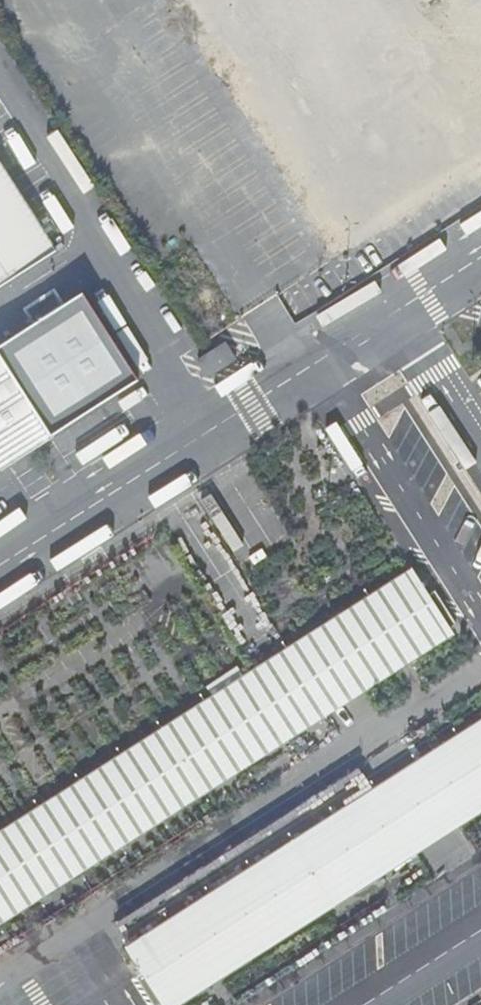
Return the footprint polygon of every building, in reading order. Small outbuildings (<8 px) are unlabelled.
[(233,102),(272,79),(337,126),(337,127),(344,133),(370,176),(423,174),(435,195),(480,168),(480,0),(173,0),(233,102)] [(0,162),(0,286),(56,251),(0,162)] [(65,303),(55,288),(23,308),(33,323),(0,344),(0,467),(139,380),(83,292),(65,303)] [(237,359),(225,341),(197,359),(208,378),(237,359)] [(455,624),(434,591),(427,596),(414,574),(0,839),(0,915),(455,624)] [(480,805),(480,724),(129,950),(143,972),(136,977),(154,1004),(165,1004),(170,1004),(480,805)]
